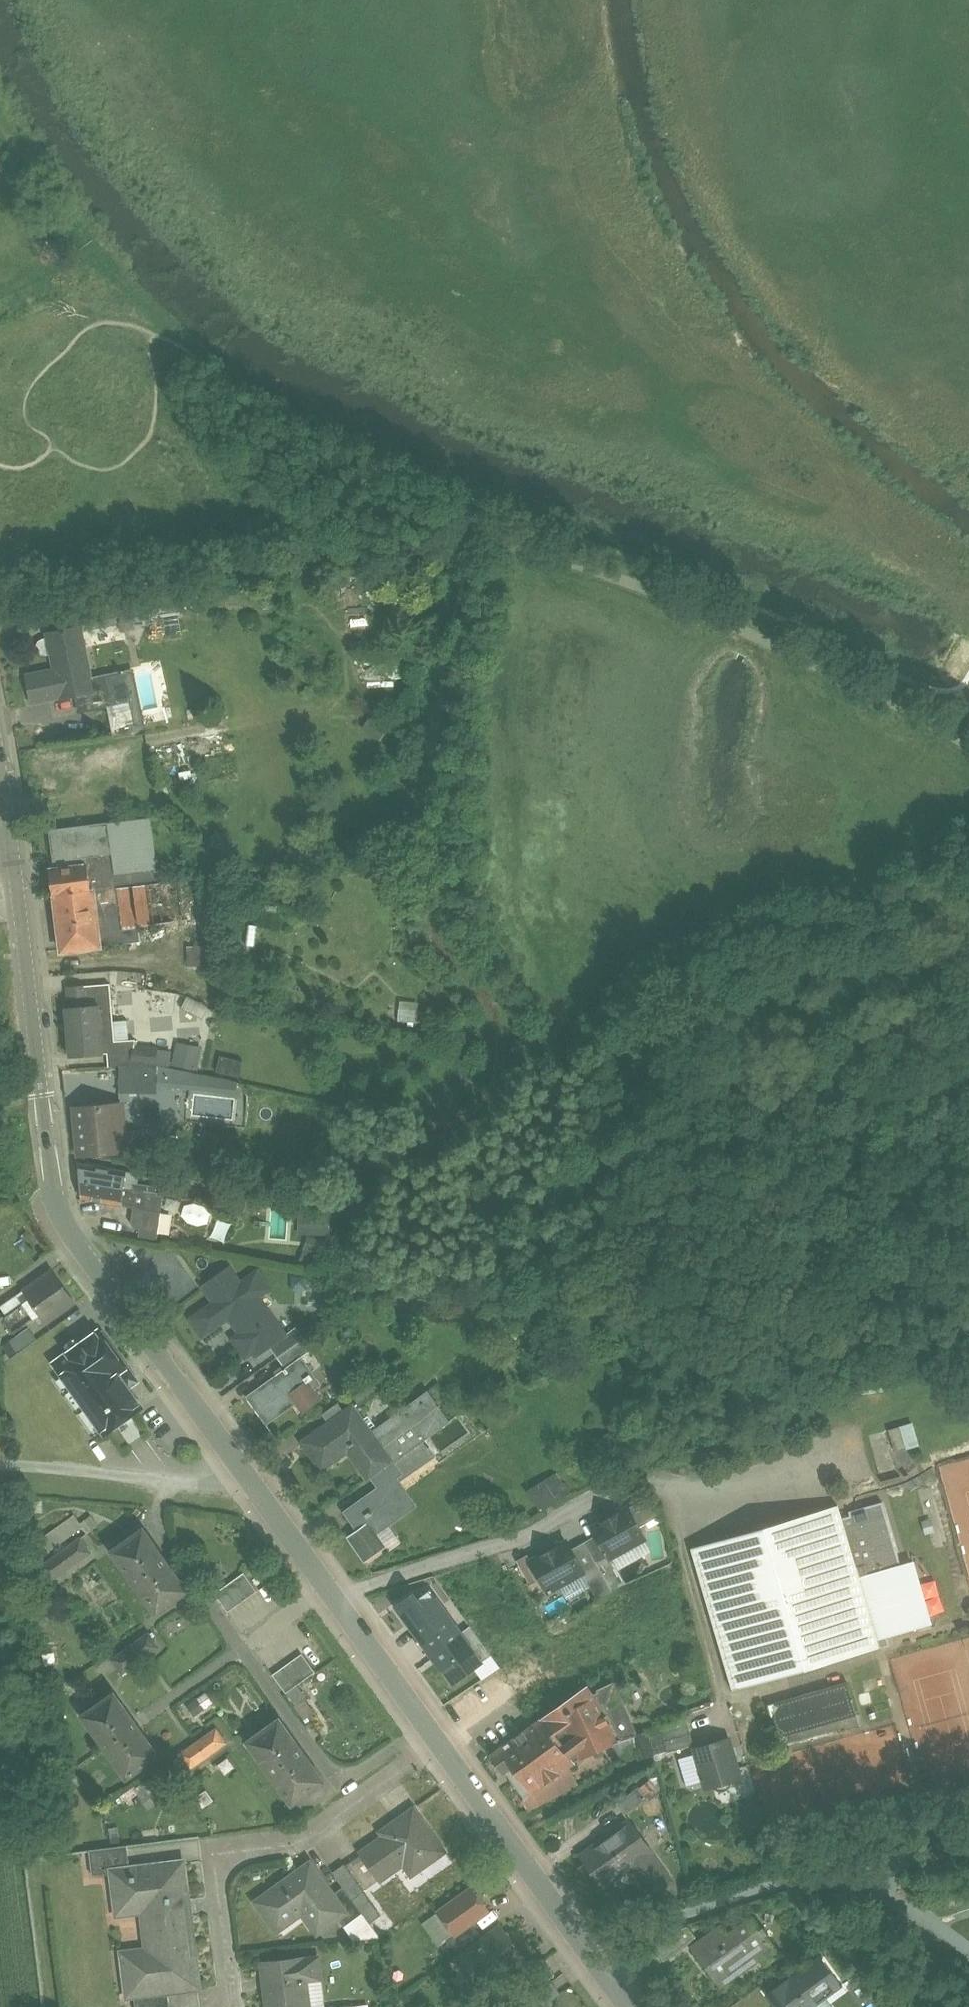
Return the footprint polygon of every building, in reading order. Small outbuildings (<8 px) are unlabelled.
[(47,655),(52,654),(55,669),(27,674),(33,701),(60,696),(61,698),(77,695),(80,709),(108,704),(115,737),(136,735),(123,670),(91,676),(81,626),(48,633),(48,636),(43,637),(39,640),(36,645),(37,650),(41,654),(47,655)] [(50,870),(156,857),(151,817),(49,829),(54,869),(50,870)] [(156,857),(50,870),(53,896),(55,896),(56,910),(198,893),(196,878),(165,881),(163,866),(157,867),(156,857)] [(198,893),(56,910),(61,950),(140,941),(138,926),(201,919),(198,893)] [(220,944),(197,945),(198,969),(221,968),(220,944)] [(108,1065),(115,1065),(124,1060),(157,1064),(165,1065),(168,1049),(135,1044),(136,1038),(129,1039),(127,1019),(114,1020),(111,983),(68,986),(69,1007),(66,1007),(70,1056),(107,1053),(108,1065)] [(173,1011),(175,994),(160,993),(158,1010),(173,1011)] [(400,999),(398,1019),(417,1022),(419,1001),(400,999)] [(175,1044),(171,1067),(196,1073),(201,1049),(175,1044)] [(124,1060),(115,1065),(120,1065),(120,1092),(158,1093),(157,1064),(124,1060)] [(242,1064),(231,1061),(227,1077),(238,1080),(242,1064)] [(79,1155),(160,1147),(158,1133),(146,1134),(145,1128),(123,1130),(121,1102),(75,1106),(79,1155)] [(138,1183),(139,1173),(80,1161),(81,1179),(158,1193),(154,1185),(138,1183)] [(158,1193),(81,1179),(83,1196),(133,1206),(132,1212),(131,1222),(135,1228),(139,1229),(138,1238),(157,1241),(160,1217),(164,1194),(158,1193)] [(263,1190),(238,1184),(233,1208),(258,1213),(263,1190)] [(305,1234),(306,1247),(330,1245),(327,1205),(297,1207),(300,1234),(305,1234)] [(231,1316),(259,1296),(261,1295),(249,1279),(243,1283),(231,1267),(205,1286),(216,1302),(202,1313),(201,1312),(201,1313),(213,1330),(214,1330),(213,1329),(231,1316)] [(53,1269),(25,1289),(31,1298),(18,1307),(30,1323),(43,1314),(50,1324),(78,1303),(53,1269)] [(259,1296),(231,1316),(243,1333),(237,1338),(248,1355),(255,1350),(259,1356),(272,1347),(287,1335),(259,1296)] [(30,1323),(18,1307),(4,1317),(16,1333),(30,1323)] [(298,1327),(287,1335),(272,1347),(279,1357),(304,1340),(306,1338),(298,1327)] [(31,1329),(3,1339),(8,1352),(36,1342),(31,1329)] [(85,1400),(127,1370),(125,1367),(102,1333),(59,1363),(59,1364),(85,1400)] [(304,1340),(279,1357),(287,1369),(297,1362),(297,1363),(313,1352),(304,1340)] [(287,1369),(248,1398),(269,1426),(298,1405),(304,1414),(323,1400),(310,1381),(314,1378),(311,1374),(307,1378),(297,1363),(297,1362),(287,1369)] [(127,1370),(85,1400),(107,1431),(108,1433),(143,1407),(128,1388),(135,1383),(127,1370)] [(383,1372),(353,1393),(360,1403),(390,1382),(383,1372)] [(430,1391),(404,1411),(409,1419),(378,1441),(393,1462),(394,1462),(427,1438),(427,1439),(451,1422),(430,1391)] [(378,1441),(354,1408),(306,1442),(324,1468),(353,1447),(374,1477),(393,1462),(378,1441)] [(902,1426),(891,1429),(897,1452),(908,1448),(902,1426)] [(393,1462),(374,1477),(381,1487),(397,1476),(398,1478),(403,1474),(394,1462),(393,1462)] [(528,1493),(542,1513),(570,1495),(557,1474),(528,1493)] [(381,1487),(347,1511),(360,1529),(349,1537),(367,1561),(388,1546),(379,1533),(417,1505),(398,1478),(397,1476),(381,1487)] [(650,1497),(630,1508),(641,1528),(661,1517),(650,1497)] [(884,1502),(851,1511),(852,1516),(844,1518),(881,1647),(881,1648),(892,1645),(886,1626),(918,1617),(884,1502)] [(840,1505),(694,1547),(735,1690),(881,1647),(844,1518),(840,1505)] [(630,1508),(595,1527),(599,1535),(612,1557),(647,1538),(641,1528),(630,1508)] [(77,1514),(28,1550),(36,1560),(85,1524),(77,1514)] [(191,1591),(145,1527),(113,1551),(158,1614),(191,1591)] [(599,1535),(587,1542),(599,1564),(612,1557),(599,1535)] [(85,1539),(46,1567),(55,1579),(93,1550),(85,1539)] [(568,1542),(533,1561),(550,1591),(584,1572),(585,1571),(573,1549),(568,1542)] [(599,1564),(587,1542),(573,1549),(585,1571),(584,1572),(589,1581),(604,1574),(599,1564)] [(0,1558),(0,1582),(6,1583),(8,1559),(0,1558)] [(245,1572),(216,1594),(229,1611),(258,1590),(245,1572)] [(614,1592),(604,1574),(589,1581),(599,1600),(614,1592)] [(411,1595),(387,1611),(437,1684),(453,1674),(457,1681),(482,1664),(433,1593),(417,1604),(411,1595)] [(149,1632),(115,1659),(124,1673),(160,1647),(149,1632)] [(303,1654),(276,1675),(289,1691),(316,1670),(303,1654)] [(595,1699),(563,1714),(564,1716),(565,1719),(553,1727),(546,1717),(543,1719),(534,1726),(495,1753),(494,1754),(495,1756),(493,1757),(504,1772),(506,1771),(525,1797),(525,1799),(530,1808),(529,1808),(530,1810),(572,1788),(567,1777),(562,1772),(583,1758),(584,1759),(586,1758),(586,1757),(616,1743),(616,1744),(619,1743),(626,1761),(640,1753),(634,1736),(636,1735),(636,1734),(613,1684),(614,1684),(613,1683),(599,1690),(601,1692),(594,1695),(593,1696),(595,1699)] [(847,1684),(770,1707),(774,1721),(790,1717),(793,1733),(838,1719),(834,1705),(852,1700),(847,1684)] [(587,1688),(546,1717),(553,1727),(565,1719),(564,1716),(563,1714),(595,1699),(593,1696),(587,1688)] [(116,1695),(84,1718),(129,1780),(161,1757),(116,1695)] [(282,1718),(249,1741),(294,1804),(327,1780),(282,1718)] [(689,1721),(662,1729),(669,1752),(696,1744),(689,1721)] [(217,1729),(182,1755),(193,1769),(228,1743),(217,1729)] [(636,1735),(634,1736),(640,1753),(642,1760),(655,1756),(648,1731),(636,1735)] [(730,1739),(697,1748),(709,1787),(741,1777),(730,1739)] [(640,1786),(618,1803),(625,1813),(648,1797),(640,1786)] [(384,1837),(361,1854),(380,1881),(420,1852),(428,1863),(445,1851),(414,1809),(382,1832),(384,1837)] [(631,1820),(583,1855),(604,1885),(633,1864),(647,1882),(663,1871),(669,1879),(671,1877),(647,1846),(649,1844),(631,1820)] [(131,1845),(93,1850),(96,1875),(117,1873),(117,1871),(134,1869),(131,1845)] [(134,1869),(117,1871),(117,1873),(122,1912),(148,1908),(154,1960),(129,1963),(132,1993),(137,1992),(170,1989),(200,1985),(186,1862),(134,1869)] [(312,1864),(259,1902),(274,1923),(299,1905),(318,1932),(340,1916),(346,1912),(334,1895),(326,1885),(324,1886),(318,1879),(321,1877),(312,1864)] [(364,1890),(346,1864),(335,1872),(346,1886),(355,1899),(364,1890)] [(355,1899),(346,1886),(334,1895),(346,1912),(340,1916),(347,1926),(365,1913),(355,1899)] [(474,1887),(441,1911),(457,1934),(458,1934),(474,1922),(491,1910),(474,1887)] [(725,1925),(694,1948),(717,1980),(733,1969),(729,1964),(743,1953),(751,1964),(760,1957),(766,1965),(781,1954),(768,1935),(769,1934),(764,1928),(763,1928),(756,1917),(731,1935),(725,1925)] [(474,1922),(458,1934),(457,1934),(450,1939),(459,1952),(483,1934),(474,1922)] [(503,1925),(456,1960),(476,1988),(479,1985),(482,1990),(493,1981),(526,1958),(503,1925)] [(689,1926),(673,1932),(655,1945),(666,1959),(697,1937),(689,1926)] [(266,1963),(266,1965),(267,1964),(270,1986),(268,1986),(271,2006),(310,2006),(307,1978),(320,1976),(320,1978),(323,1977),(320,1956),(266,1963)] [(791,1980),(789,1977),(767,1993),(777,2006),(813,2006),(836,1990),(827,1978),(833,1973),(822,1958),(791,1980)] [(547,1961),(536,1968),(547,1982),(557,1974),(547,1961)] [(465,1995),(473,2006),(479,2006),(501,1991),(493,1981),(482,1990),(479,1985),(476,1988),(465,1995)] [(541,2006),(559,1993),(552,1982),(533,1995),(541,2006)] [(137,1992),(139,2006),(173,2006),(170,1989),(137,1992)] [(512,2006),(513,2006),(542,2006),(541,2006),(533,1995),(531,1993),(512,2006)]
